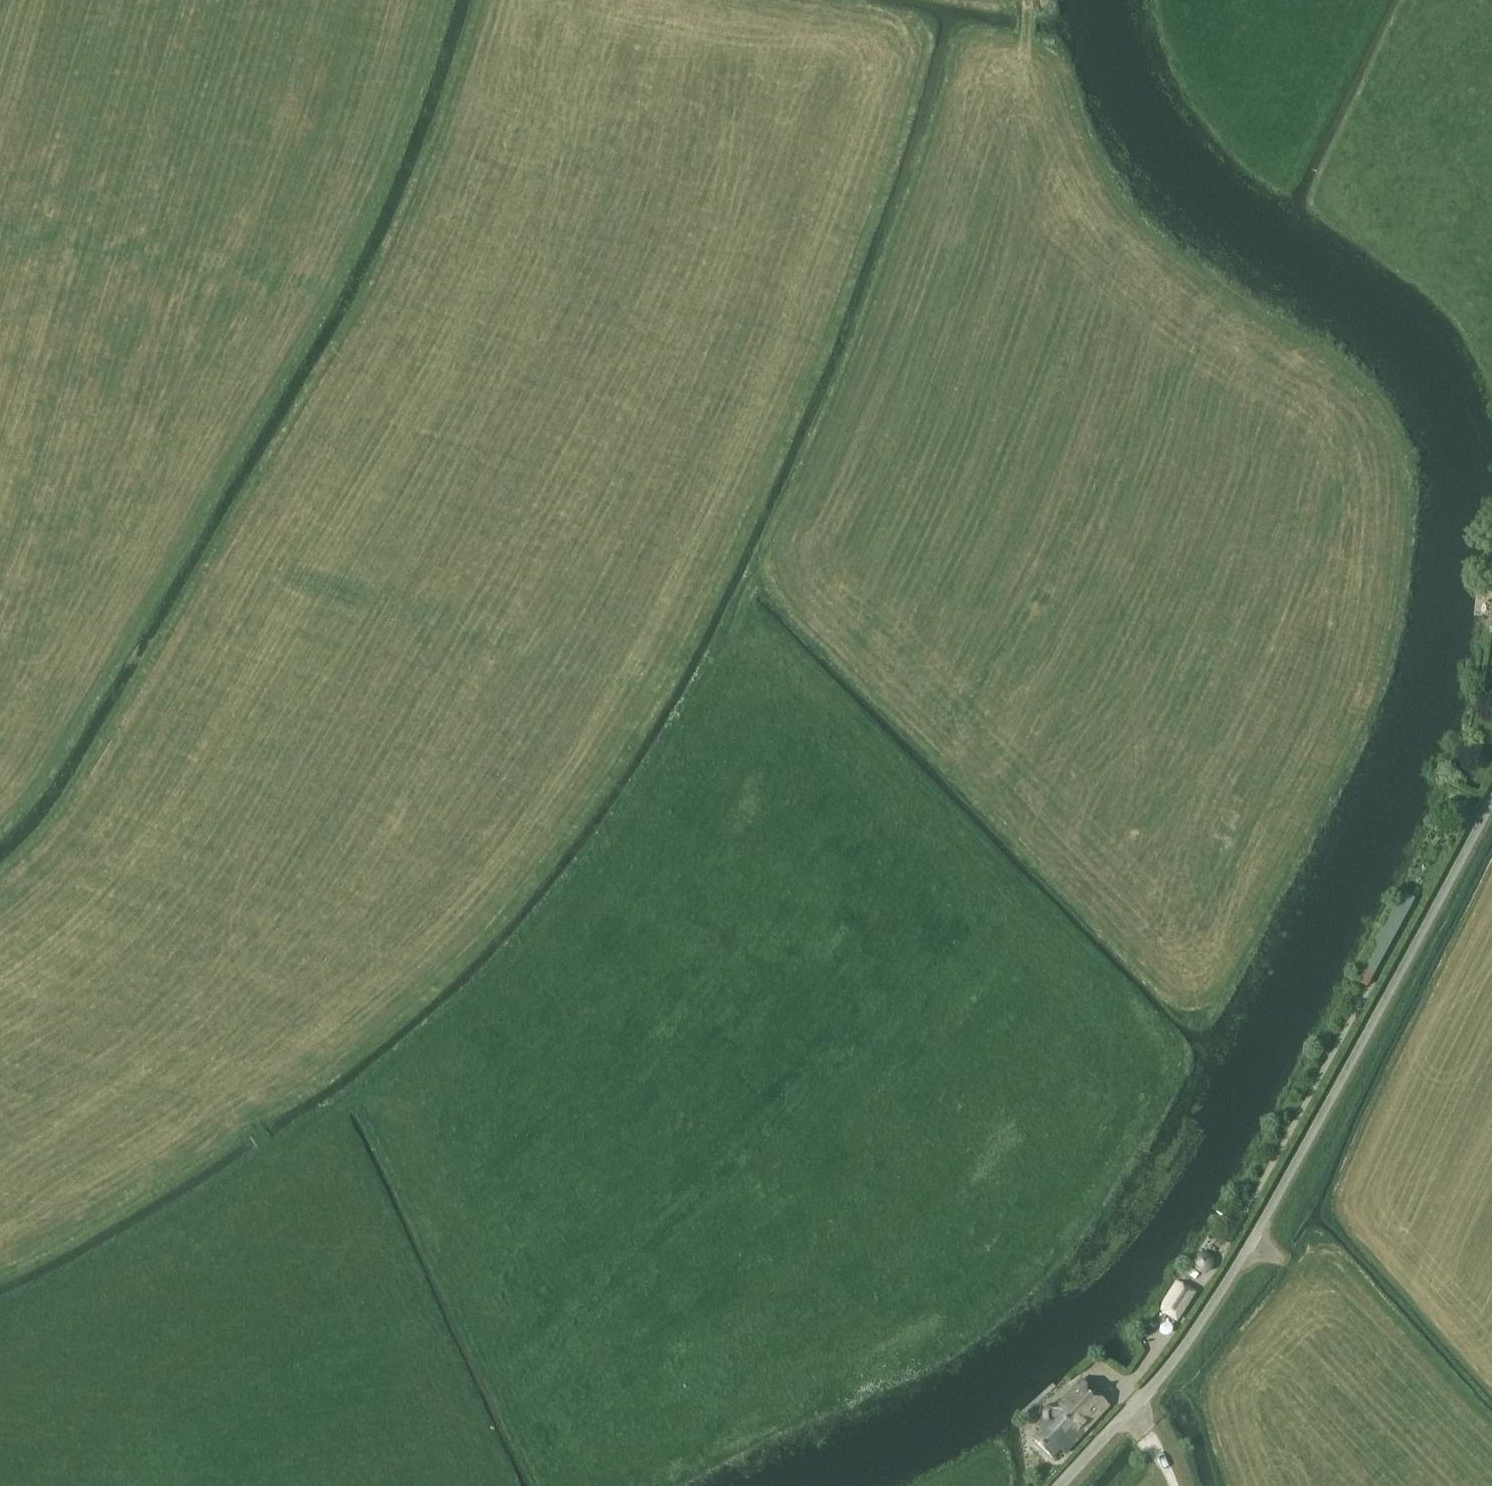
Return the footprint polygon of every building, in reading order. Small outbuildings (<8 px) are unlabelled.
[(1353,978),(1368,986),(1416,899),(1400,891),(1353,978)] [(1158,1310),(1178,1322),(1197,1293),(1177,1280),(1158,1310)] [(1061,1450),(1065,1454),(1109,1407),(1082,1382),(1058,1409),(1054,1408),(1050,1409),(1047,1412),(1046,1416),(1047,1420),(1039,1429),(1043,1433),(1035,1442),(1053,1458),(1061,1450)]
